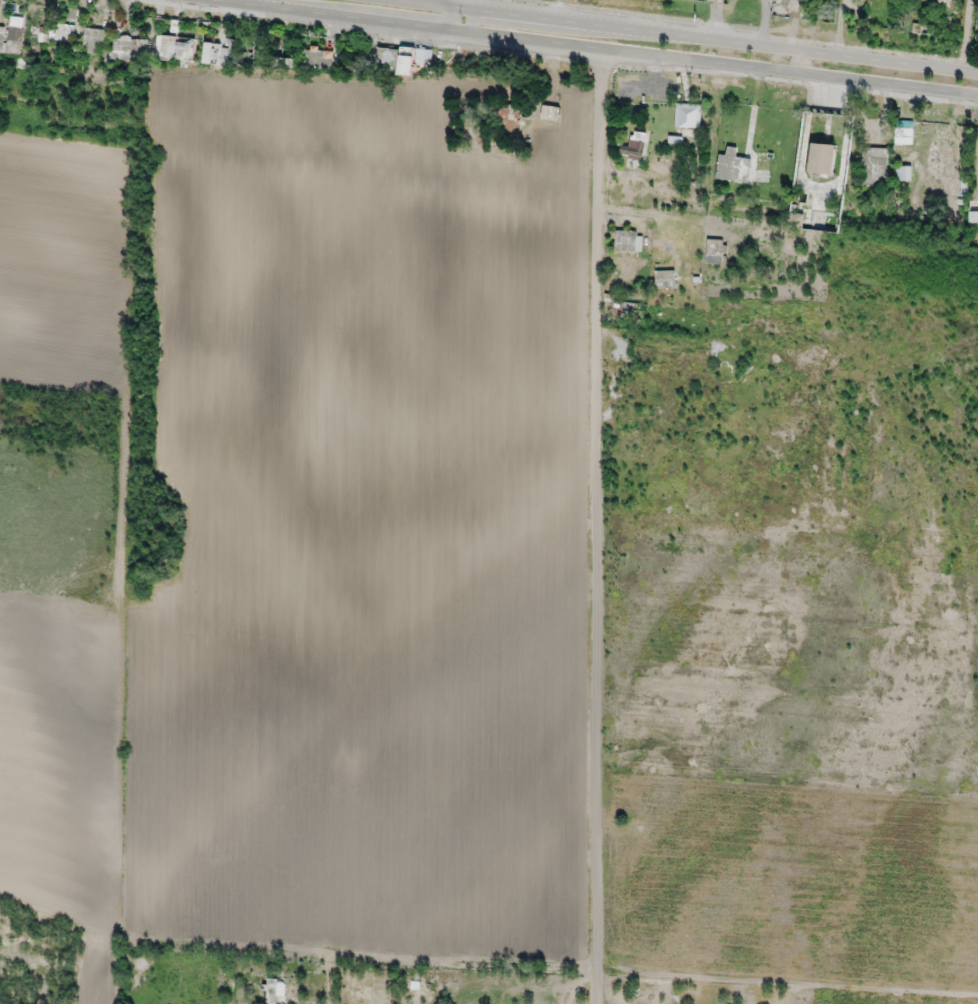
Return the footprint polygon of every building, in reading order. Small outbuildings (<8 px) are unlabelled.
[(898,123),(898,146),(915,146),(915,123),(898,123)]
